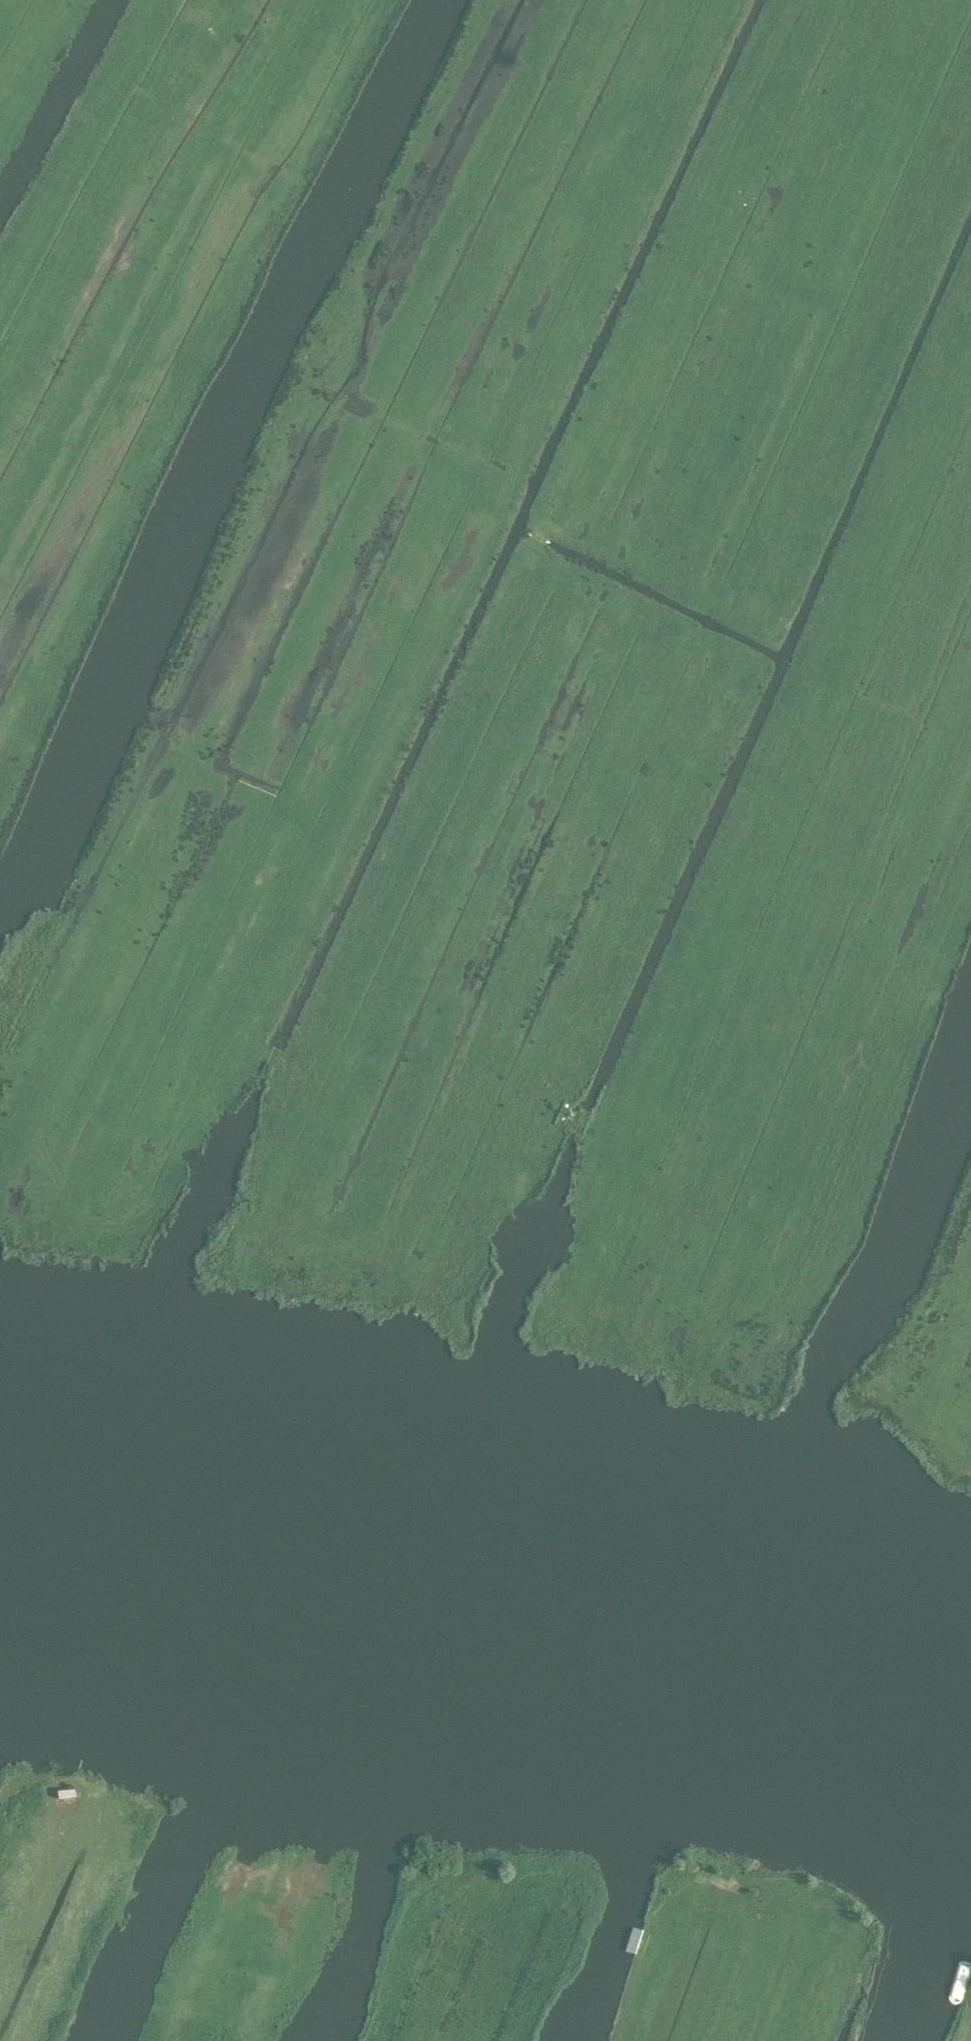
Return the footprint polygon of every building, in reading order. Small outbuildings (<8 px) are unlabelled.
[(75,1796),(74,1788),(59,1790),(60,1798),(75,1796)]
